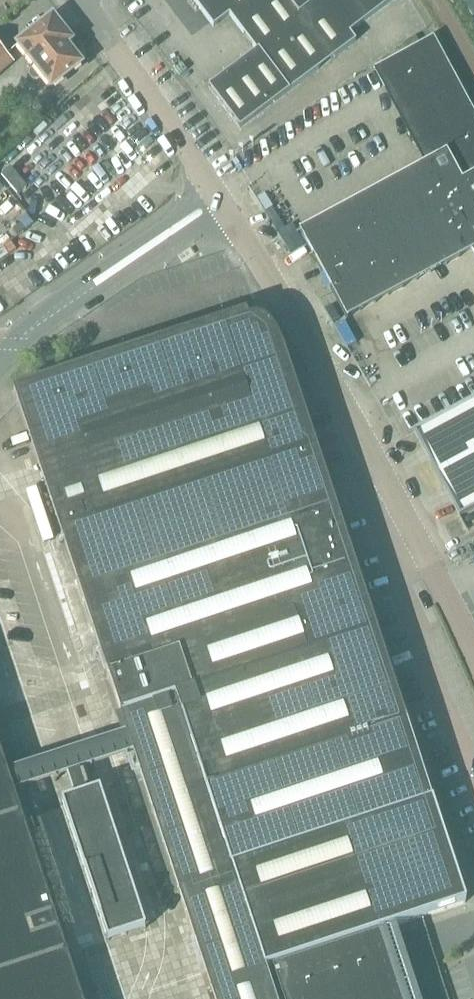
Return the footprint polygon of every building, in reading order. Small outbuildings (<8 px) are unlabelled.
[(199,9),(213,27),(229,15),(256,51),(208,87),(239,129),(356,41),(349,33),(393,0),(192,0),(199,9)] [(38,79),(41,77),(51,89),(81,65),(59,37),(64,33),(52,18),(17,45),(35,68),(31,70),(30,76),(32,79),(38,79)] [(432,41),(421,47),(377,71),(426,162),(300,230),(299,230),(298,230),(347,320),(348,319),(347,318),(473,250),(473,119),(432,41)] [(56,208),(78,240),(168,163),(166,159),(146,131),(128,108),(129,107),(120,96),(75,133),(8,190),(36,224),(56,208)] [(281,346),(278,338),(276,335),(274,332),(271,328),(270,327),(269,326),(267,324),(264,322),(262,321),(258,320),(257,319),(256,320),(254,319),(252,319),(250,320),(248,320),(246,314),(14,391),(127,736),(133,754),(186,915),(214,998),(275,998),(266,969),(232,867),(205,787),(405,722),(342,529),(306,421),(283,350),(281,346)] [(413,431),(459,516),(473,508),(473,398),(413,431)] [(405,722),(205,787),(232,867),(431,801),(405,722)] [(6,775),(12,793),(133,754),(127,736),(6,775)] [(12,793),(6,775),(0,758),(0,998),(79,998),(12,793)] [(100,790),(60,803),(106,941),(145,928),(100,790)] [(465,904),(431,801),(232,867),(266,969),(465,904)] [(272,970),(282,998),(404,998),(392,961),(391,961),(382,933),(272,970)]
